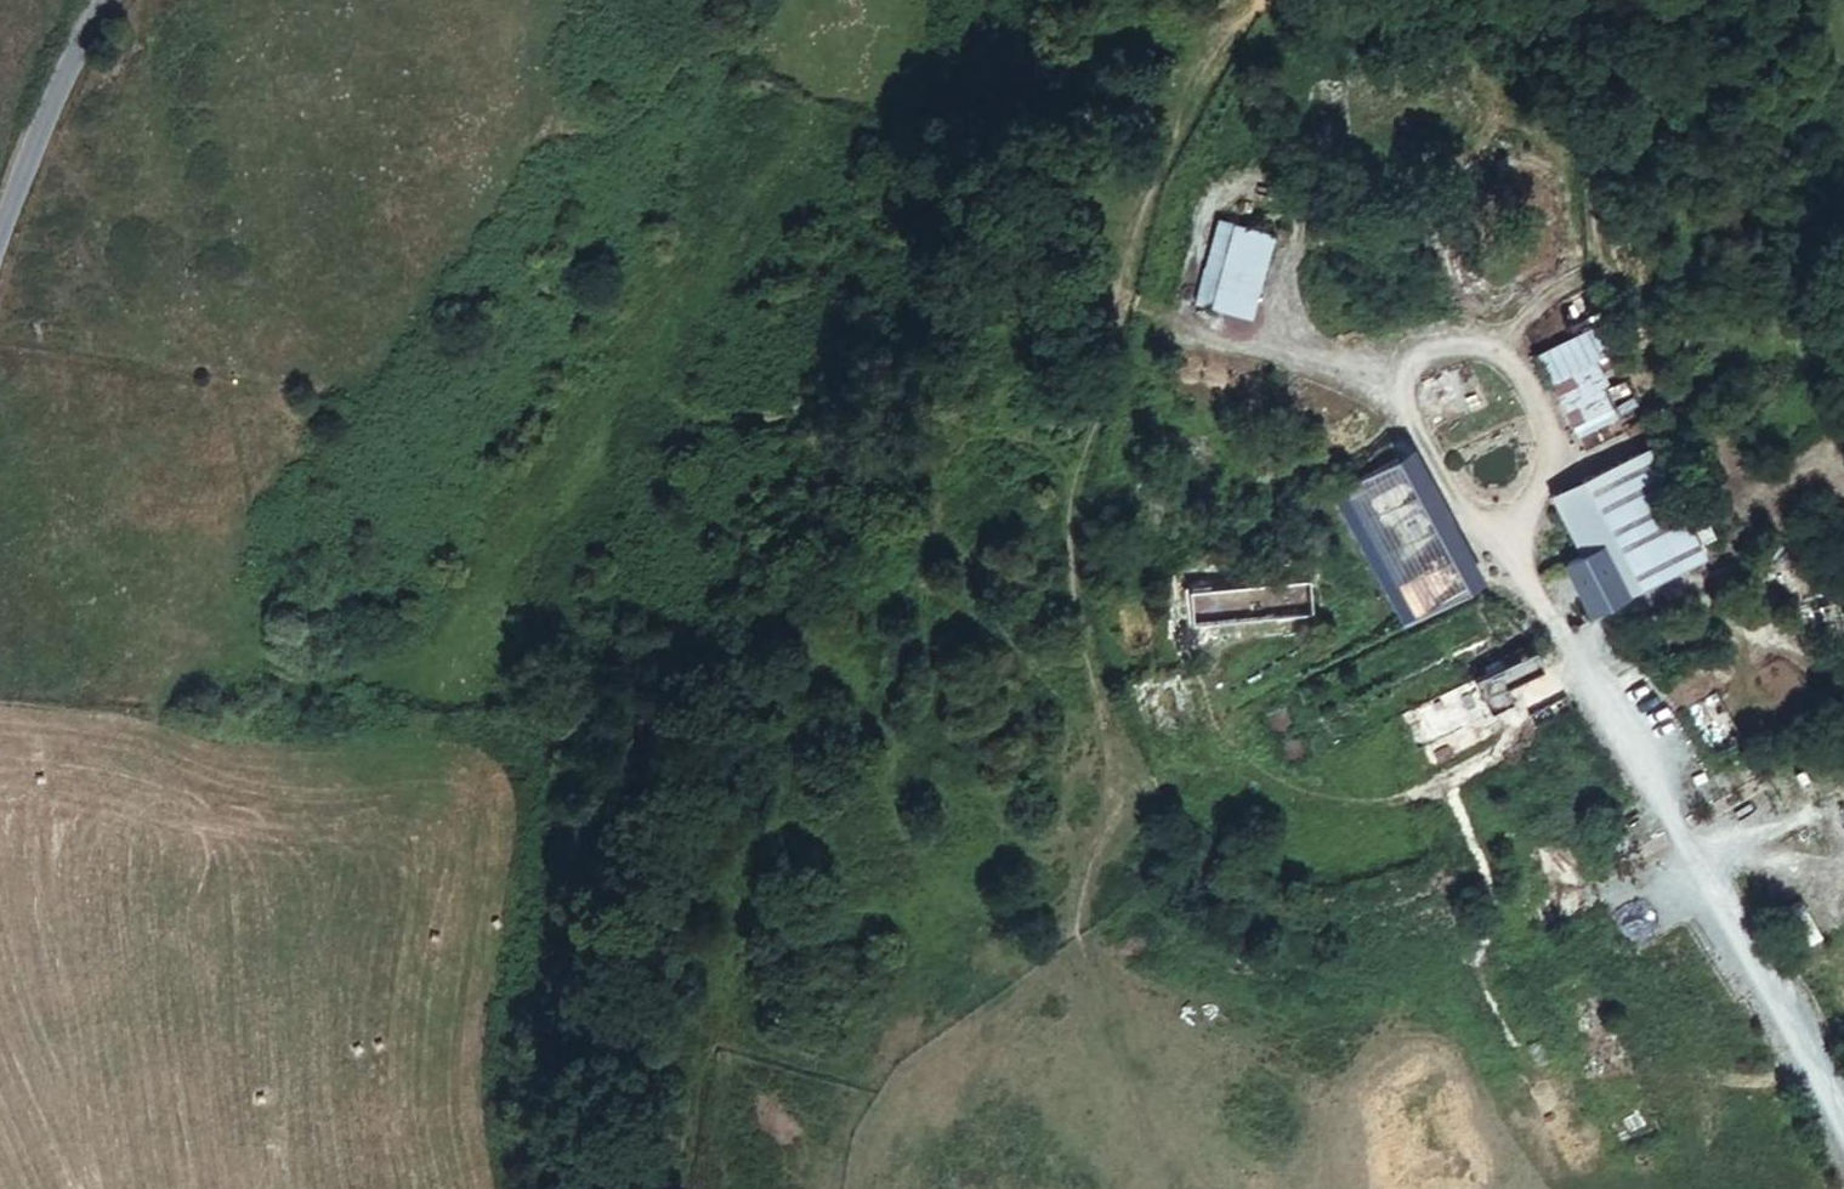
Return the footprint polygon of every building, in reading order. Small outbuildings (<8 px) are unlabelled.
[(1255,320),(1277,234),(1218,219),(1196,305),(1255,320)] [(1536,354),(1578,437),(1630,411),(1588,329),(1536,354)] [(1650,450),(1555,494),(1583,556),(1564,565),(1590,622),(1636,601),(1606,534),(1621,527),(1612,508),(1665,484),(1650,450)] [(1355,512),(1403,618),(1470,589),(1462,571),(1410,595),(1370,506),(1355,512)] [(1516,701),(1512,690),(1548,674),(1538,651),(1475,678),(1490,712),(1516,701)]
